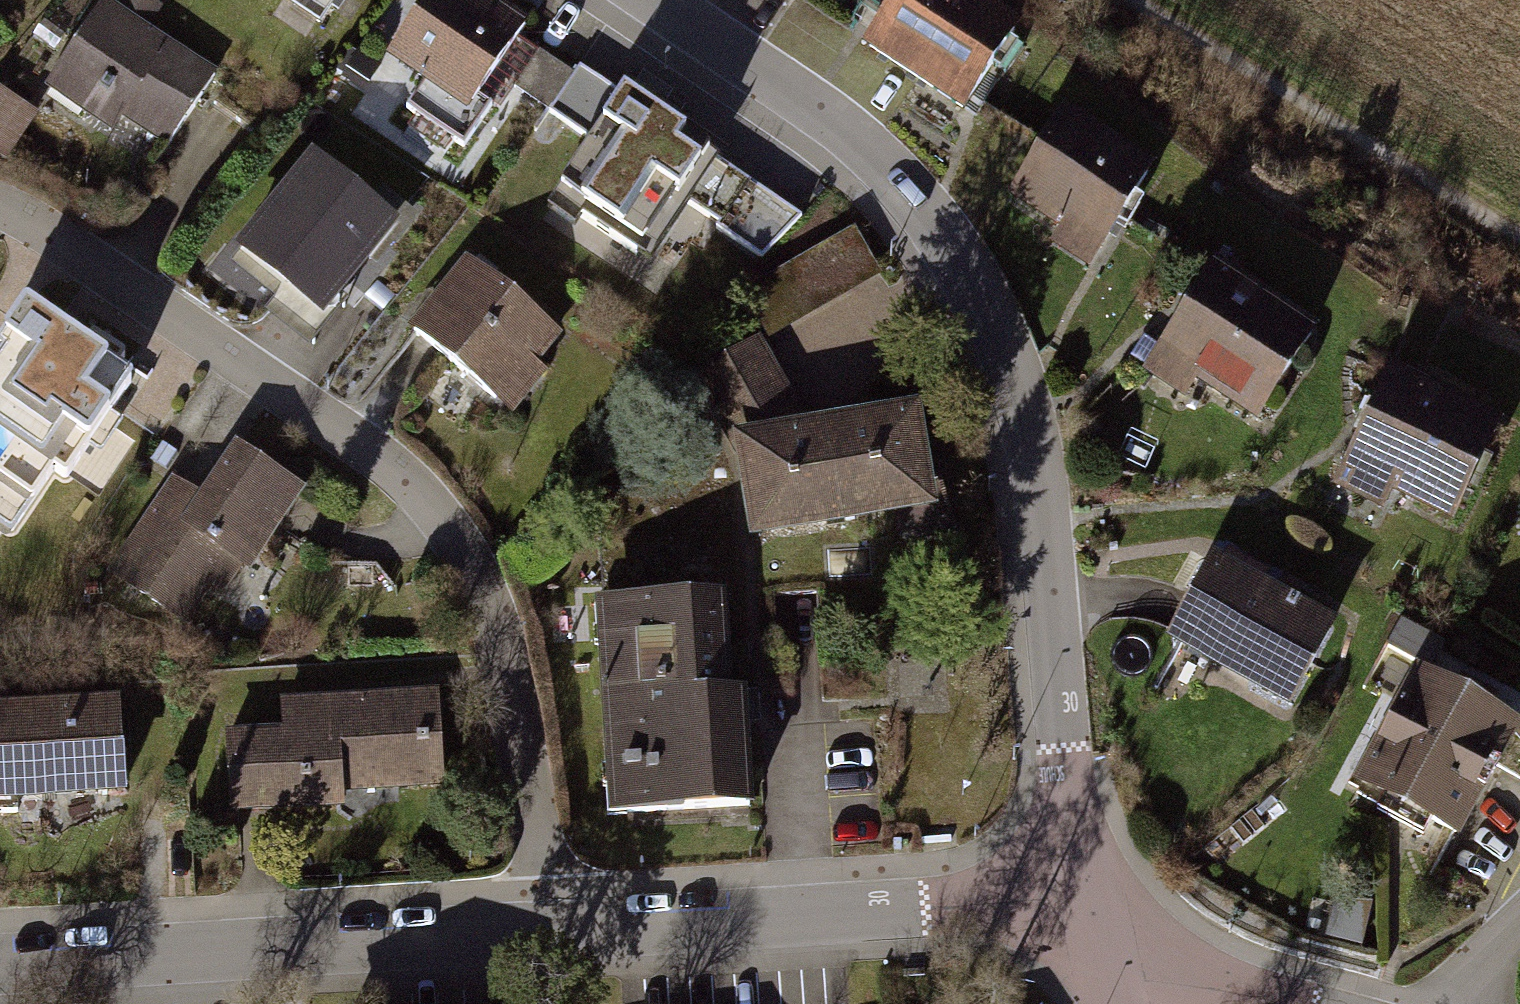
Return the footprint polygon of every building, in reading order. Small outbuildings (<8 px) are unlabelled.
[(332,19),(345,0),(303,0),(332,19)] [(449,0),(427,0),(383,60),(466,121),(518,51),(449,0)] [(984,0),(873,0),(885,8),(861,44),(962,113),(994,66),(1006,74),(1024,48),(1010,39),(1020,24),(984,0)] [(222,82),(104,9),(52,90),(170,164),(222,82)] [(17,155),(44,105),(0,82),(0,146),(17,155)] [(696,155),(614,101),(568,171),(650,225),(696,155)] [(1163,168),(1059,106),(1038,150),(1010,199),(1113,269),(1138,207),(1163,168)] [(397,221),(305,149),(228,245),(317,318),(397,221)] [(1320,330),(1212,261),(1142,369),(1186,397),(1196,381),(1260,422),(1320,330)] [(570,349),(462,270),(410,341),(518,420),(570,349)] [(24,305),(0,340),(0,434),(72,482),(139,382),(24,305)] [(815,426),(765,344),(703,381),(746,453),(759,530),(935,498),(917,406),(815,426)] [(1505,420),(1391,366),(1338,478),(1451,532),(1505,420)] [(294,489),(213,439),(116,593),(197,644),(294,489)] [(1338,620),(1212,551),(1162,641),(1288,710),(1338,620)] [(731,609),(604,619),(621,819),(748,809),(731,609)] [(1414,664),(1352,784),(1462,840),(1519,728),(1519,719),(1414,664)] [(0,707),(0,804),(123,796),(119,749),(115,700),(0,707)] [(439,717),(224,730),(229,809),(443,797),(439,717)]
